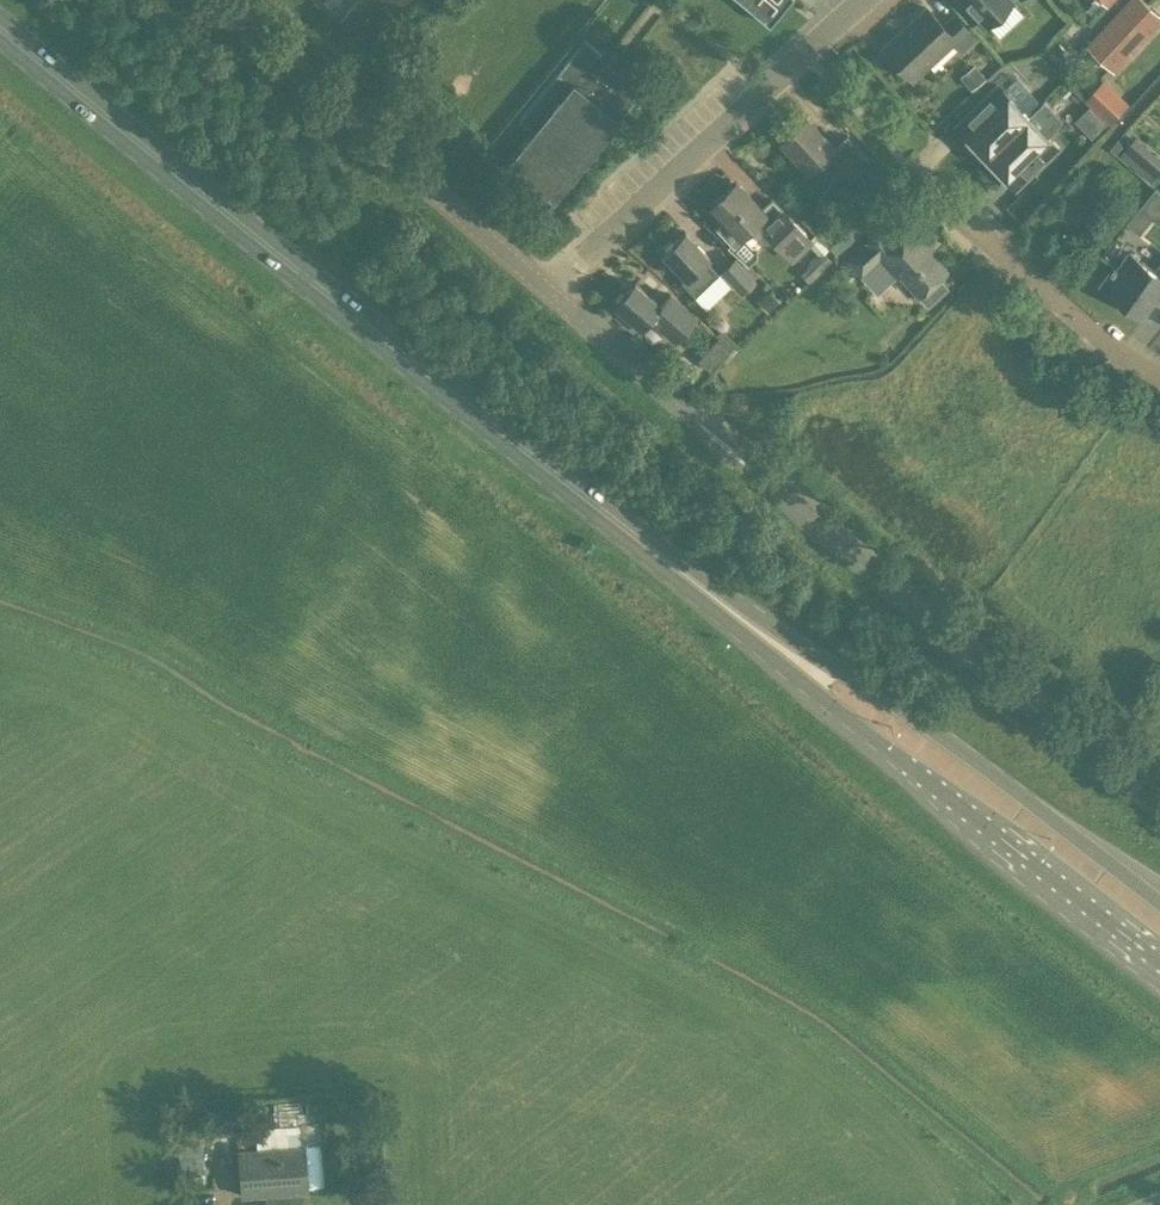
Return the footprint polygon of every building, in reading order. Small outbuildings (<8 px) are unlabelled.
[(395,10),(404,0),(384,0),(395,10)] [(768,24),(788,0),(739,0),(768,24)] [(985,24),(1011,0),(963,0),(985,24)] [(1087,45),(1116,72),(1159,24),(1159,12),(1147,0),(1129,0),(1087,45)] [(955,11),(940,24),(925,7),(908,23),(912,26),(885,50),(911,79),(953,41),(963,52),(979,38),(955,11)] [(518,119),(532,130),(508,160),(553,197),(643,88),(620,69),(611,62),(584,40),(518,119)] [(959,73),(970,87),(985,75),(975,61),(959,73)] [(1131,103),(1104,79),(1085,99),(1111,124),(1131,103)] [(985,116),(964,136),(967,139),(964,142),(976,155),(979,152),(984,157),(1026,116),(996,85),(974,106),(985,116)] [(1057,148),(1026,116),(984,157),(989,162),(986,165),(999,178),(1002,175),(1004,178),(1025,158),(1035,169),(1057,148)] [(846,134),(833,147),(806,117),(778,142),(806,173),(818,162),(831,177),(841,168),(850,178),(870,160),(846,134)] [(1141,149),(1129,163),(1148,180),(1159,167),(1159,166),(1141,149)] [(772,198),(761,209),(735,182),(710,206),(722,219),(715,227),(734,247),(742,239),(740,236),(755,222),(791,261),(812,241),(772,198)] [(895,199),(884,186),(873,196),(884,208),(895,199)] [(1140,231),(1152,216),(1142,207),(1129,223),(1140,231)] [(908,229),(897,239),(883,223),(863,241),(864,242),(845,258),(861,277),(880,260),(894,277),(899,273),(918,294),(928,305),(948,286),(938,275),(945,269),(908,229)] [(717,273),(705,260),(708,257),(684,231),(661,253),(684,278),(681,281),(693,295),(717,273)] [(809,283),(832,260),(821,250),(806,265),(807,267),(800,274),(809,283)] [(1155,270),(1130,253),(1118,269),(1114,266),(1111,270),(1112,271),(1102,286),(1143,315),(1155,298),(1159,302),(1159,263),(1155,270)] [(755,278),(734,256),(719,270),(740,292),(755,278)] [(671,290),(659,304),(634,283),(614,306),(619,310),(614,315),(632,330),(636,325),(640,329),(649,318),(674,341),(698,314),(671,290)] [(717,335),(698,360),(712,371),(731,346),(717,335)] [(321,1169),(317,1122),(256,1128),(257,1147),(237,1149),(241,1197),(265,1195),(266,1204),(299,1204),(299,1192),(309,1191),(307,1170),(321,1169)]
